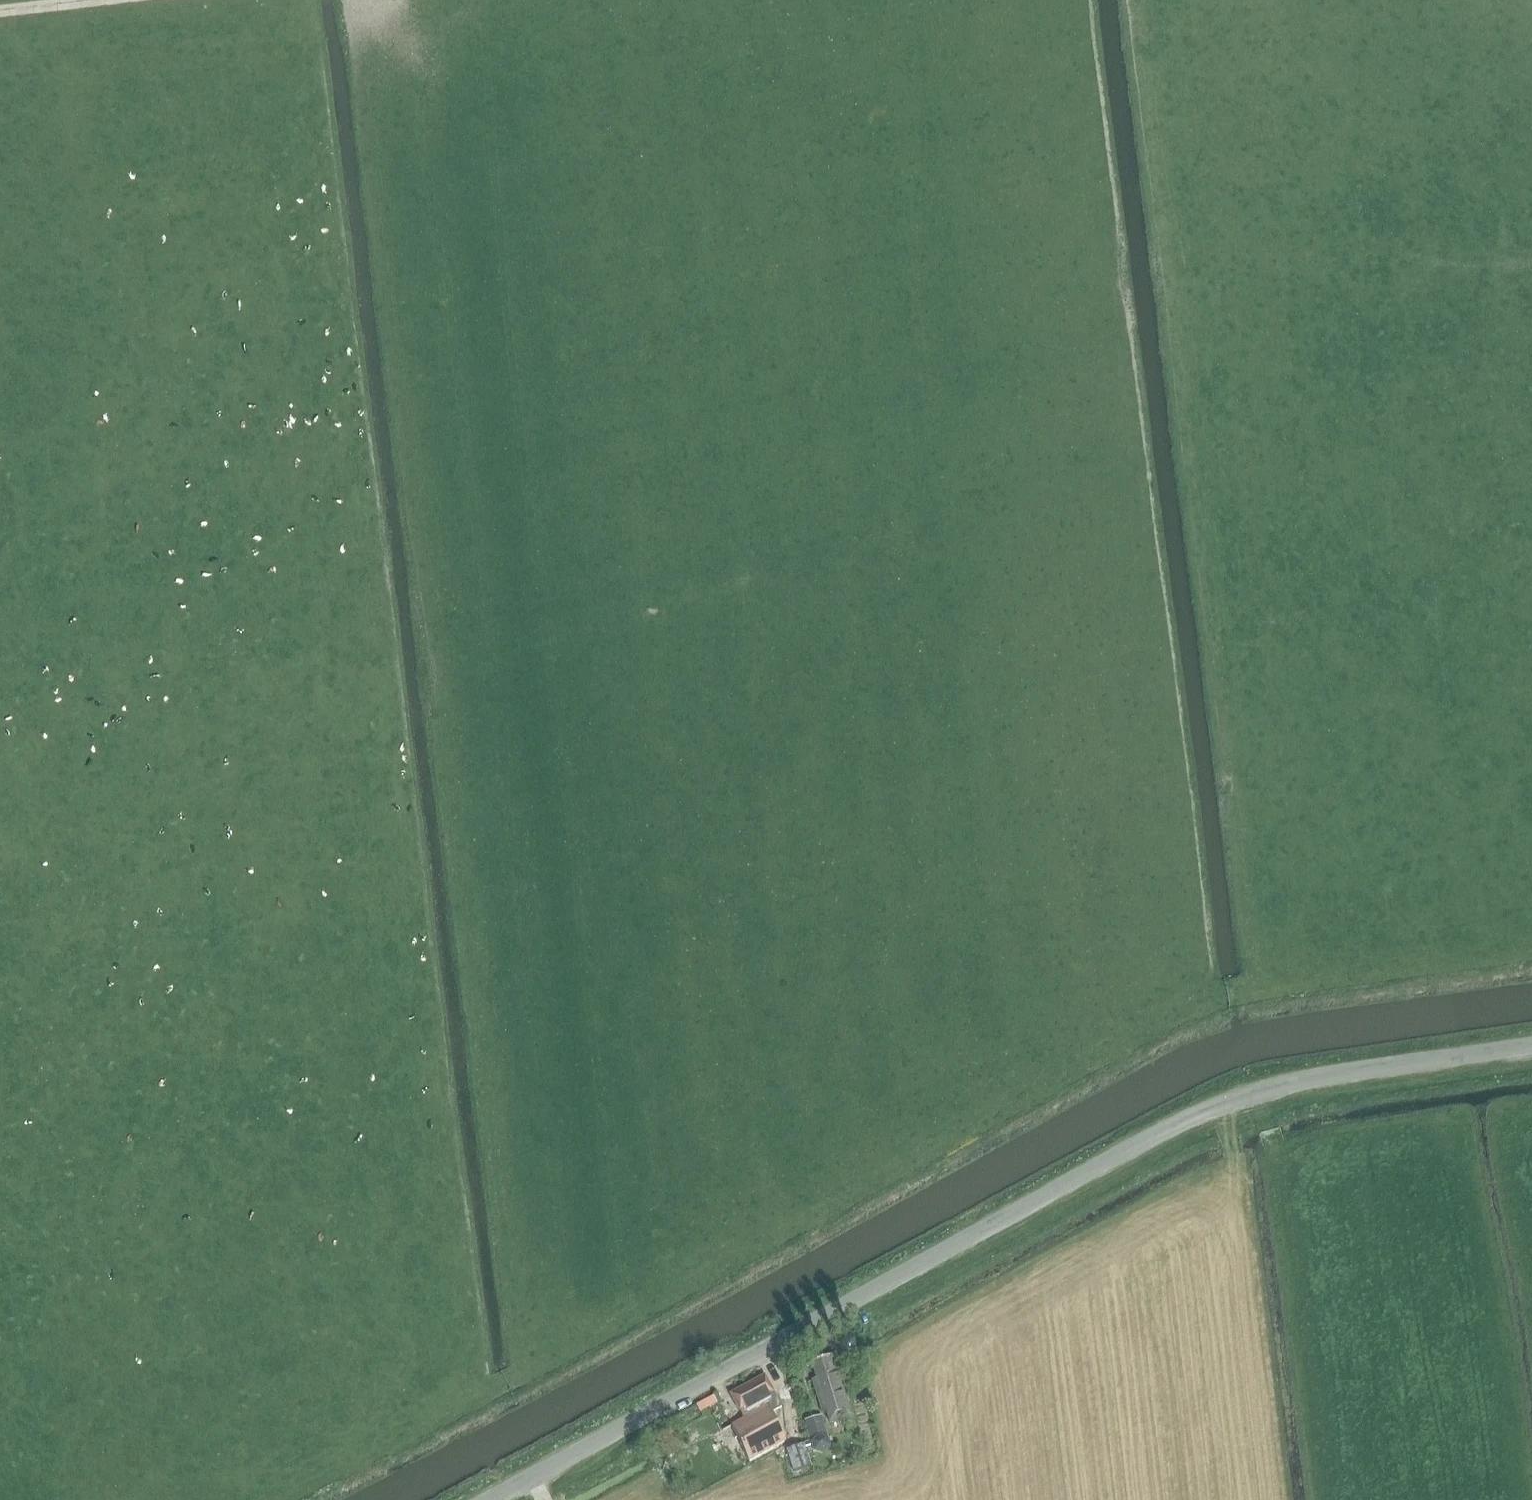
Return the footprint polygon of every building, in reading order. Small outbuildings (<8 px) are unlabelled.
[(844,1370),(836,1372),(831,1357),(810,1363),(815,1381),(811,1382),(815,1396),(819,1395),(828,1423),(843,1418),(849,1416),(840,1386),(848,1384),(844,1370)] [(777,1399),(764,1374),(730,1393),(743,1418),(731,1424),(749,1460),(778,1444),(784,1441),(770,1413),(781,1406),(777,1399)] [(830,1447),(821,1415),(804,1420),(813,1452),(823,1454),(830,1447)] [(793,1471),(810,1466),(803,1442),(785,1448),(793,1471)]
